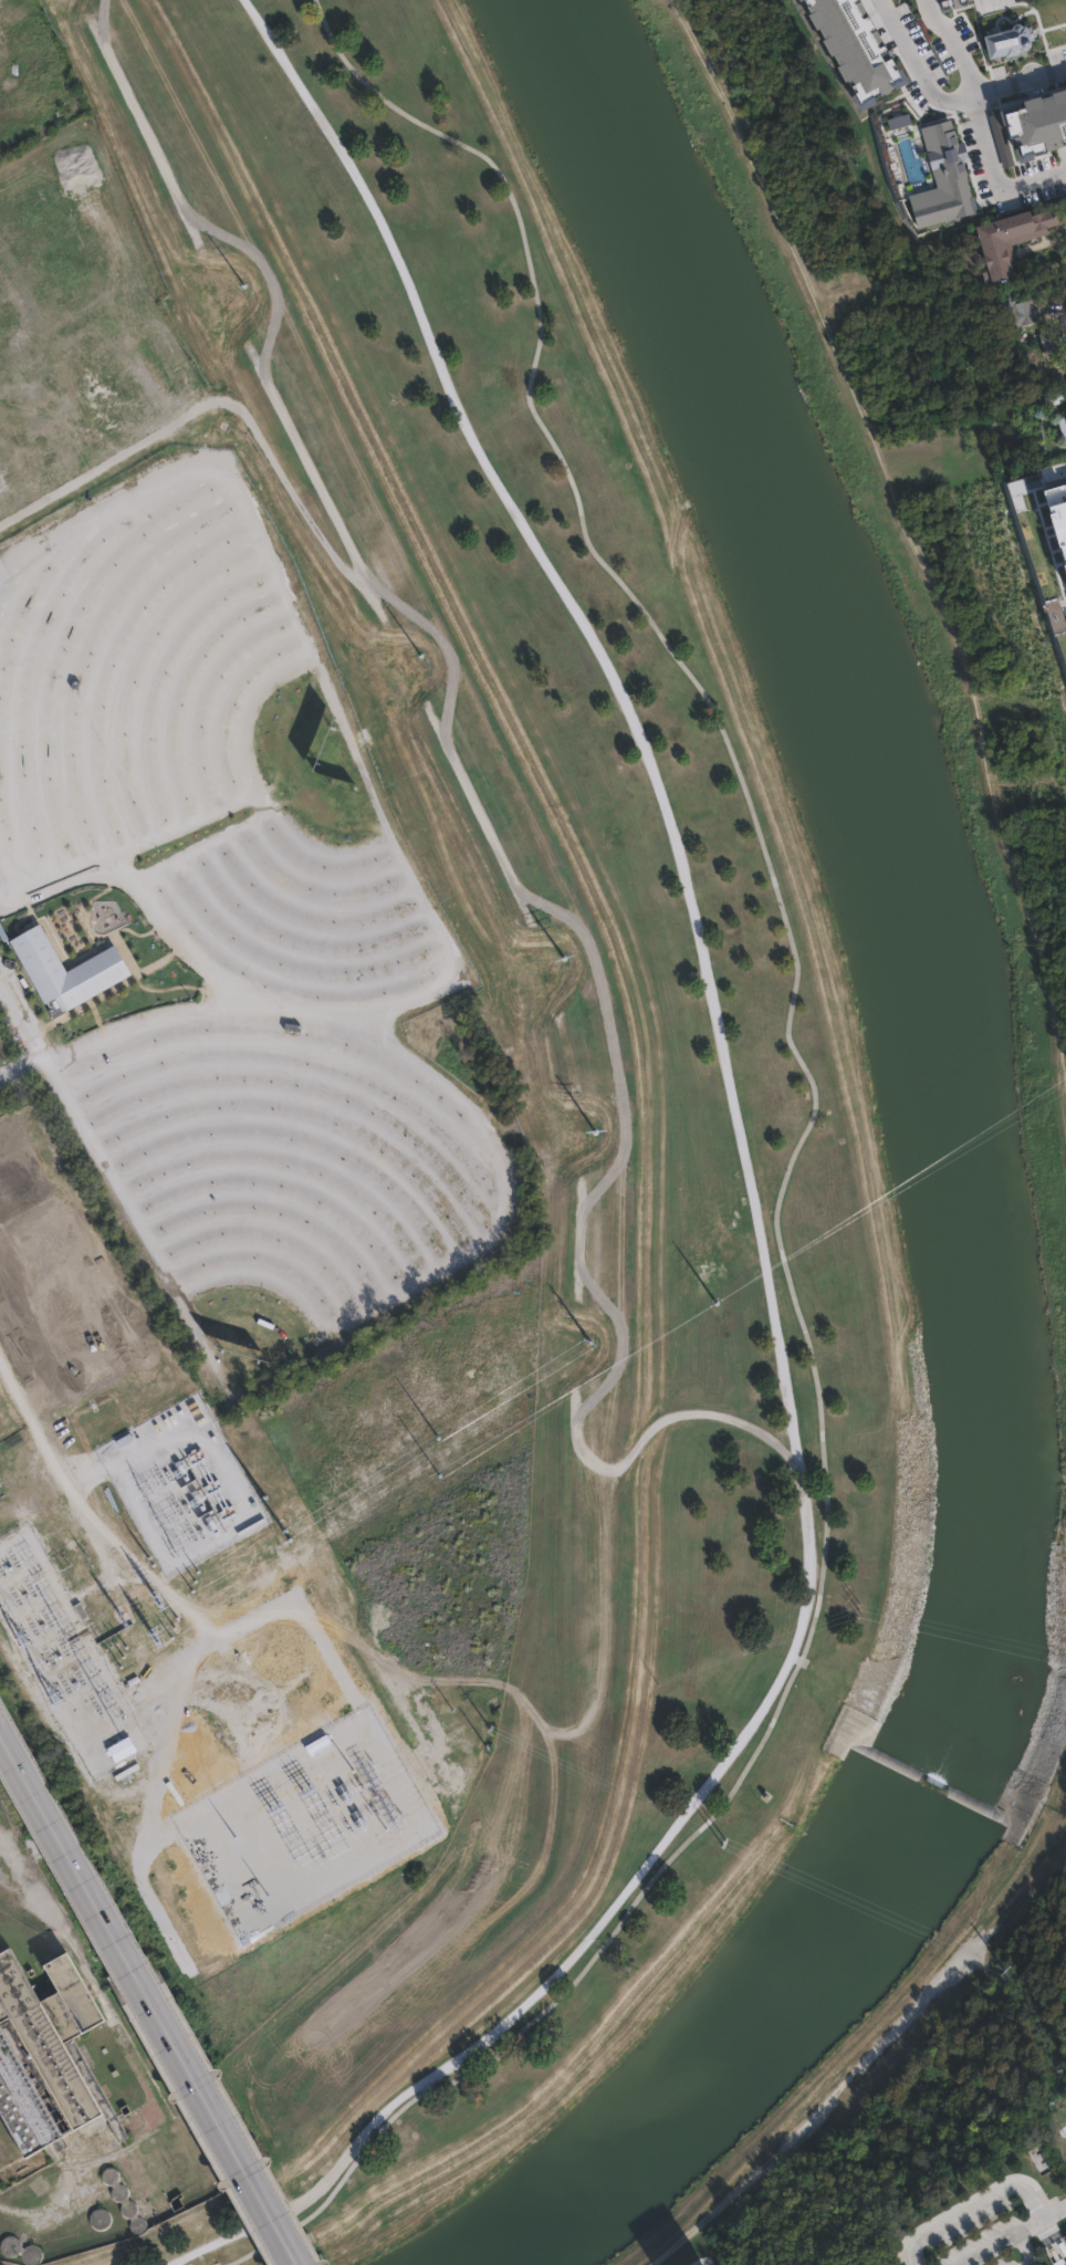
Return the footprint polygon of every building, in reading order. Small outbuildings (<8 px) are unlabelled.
[(1031,50),(991,59),(987,41),(1002,38),(1001,32),(1026,27),(1031,50)] [(1055,209),(1058,225),(1053,226),(1054,233),(1014,244),(1021,268),(1015,269),(1017,278),(993,284),(976,227),(1032,211),(1033,216),(1055,209)] [(981,264),(970,270),(961,252),(973,247),(981,264)] [(1033,298),(1035,305),(1037,305),(1039,312),(1037,313),(1039,321),(1014,328),(1014,327),(1010,315),(1004,316),(1001,304),(1015,300),(1016,303),(1033,298)] [(1062,327),(1065,342),(1065,350),(1046,355),(1039,334),(1062,327)] [(1046,394),(1065,389),(1065,397),(1060,398),(1063,405),(1049,408),(1046,394)] [(1057,417),(1063,439),(1065,438),(1065,414),(1057,417)] [(1056,493),(1065,490),(1065,597),(1054,602),(1045,573),(1048,572),(1044,556),(1041,557),(1032,522),(1034,522),(1032,515),(1034,514),(1030,498),(1054,490),(1055,498),(1056,498),(1056,493)] [(39,925),(10,940),(52,1016),(129,974),(113,947),(66,971),(39,925)] [(195,1483),(208,1480),(202,1450),(188,1453),(195,1483)] [(20,2158),(0,2122),(0,1963),(21,1951),(32,1970),(62,1955),(96,2018),(66,2037),(106,2110),(20,2158)] [(115,2166),(101,2173),(134,2234),(147,2227),(115,2166)]
